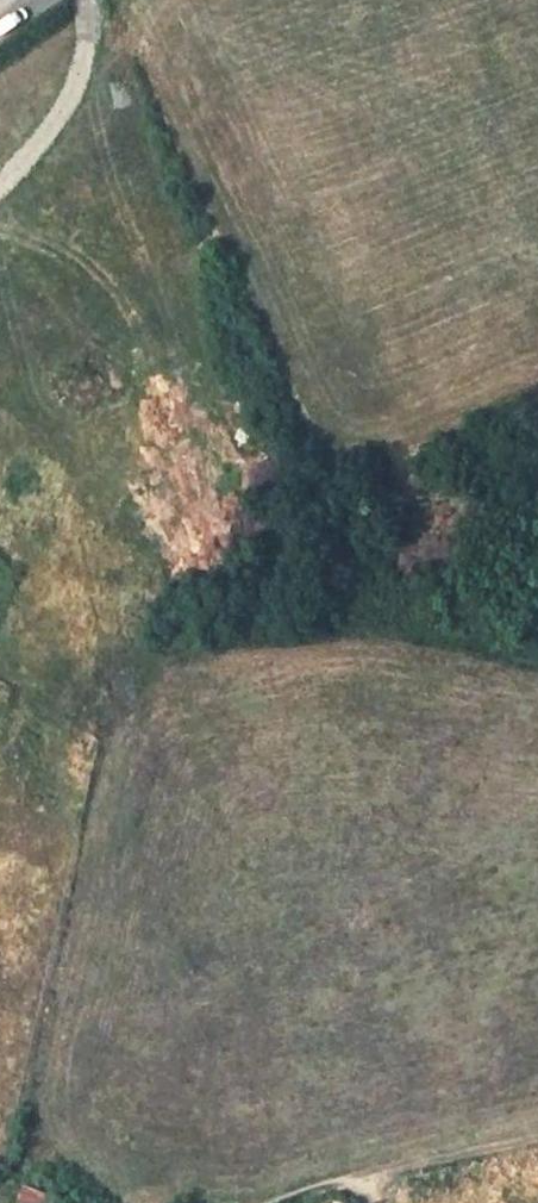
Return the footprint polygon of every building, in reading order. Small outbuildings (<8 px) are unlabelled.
[(21,1202),(48,1202),(50,1195),(24,1189),(21,1202)]
